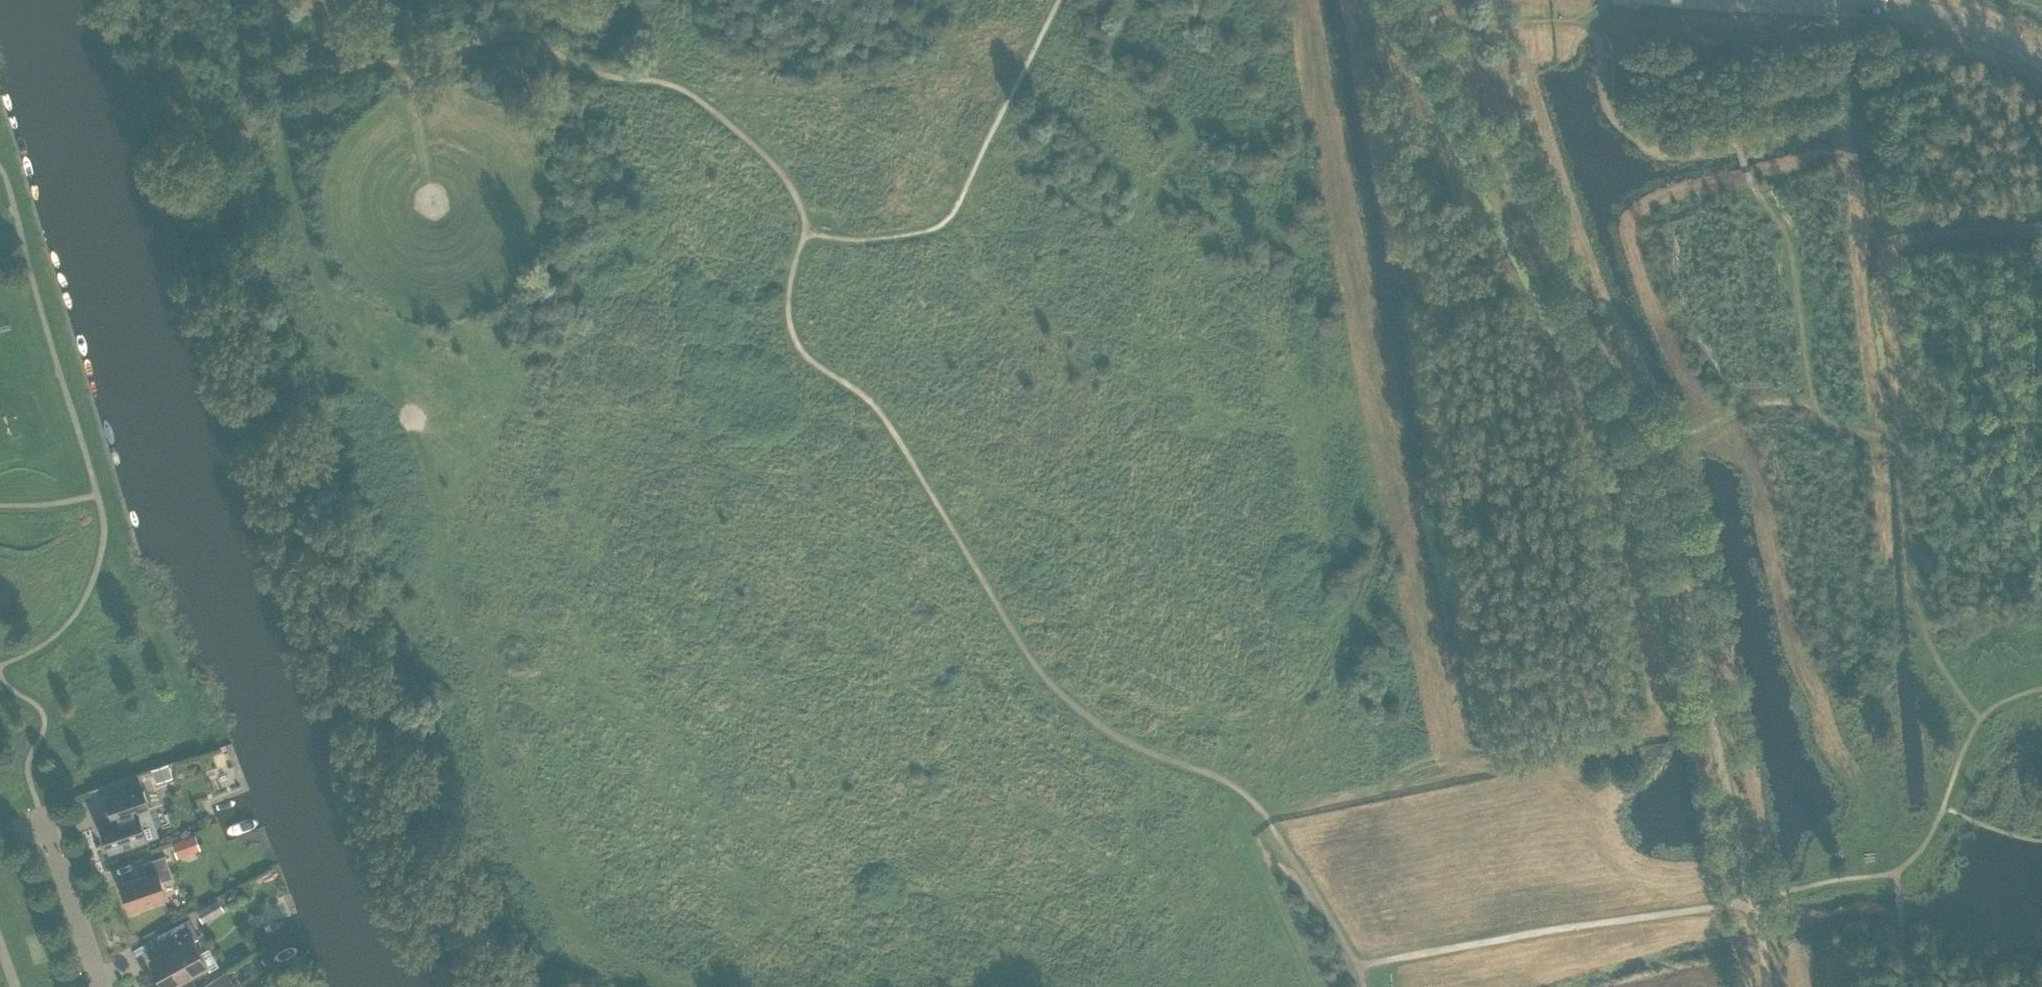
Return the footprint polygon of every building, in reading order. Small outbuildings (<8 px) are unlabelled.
[(156,782),(172,777),(167,762),(151,767),(156,782)] [(114,820),(100,825),(110,852),(158,835),(141,785),(118,793),(106,797),(114,820)] [(177,858),(201,849),(195,834),(171,843),(177,858)] [(130,910),(167,898),(161,880),(172,877),(165,855),(142,862),(146,874),(120,883),(130,910)] [(202,922),(224,910),(218,898),(195,910),(202,922)] [(150,962),(164,986),(169,986),(208,966),(210,970),(218,965),(209,948),(200,953),(193,940),(199,937),(188,918),(164,932),(157,935),(167,953),(150,962)] [(226,971),(201,986),(237,986),(226,971)]
